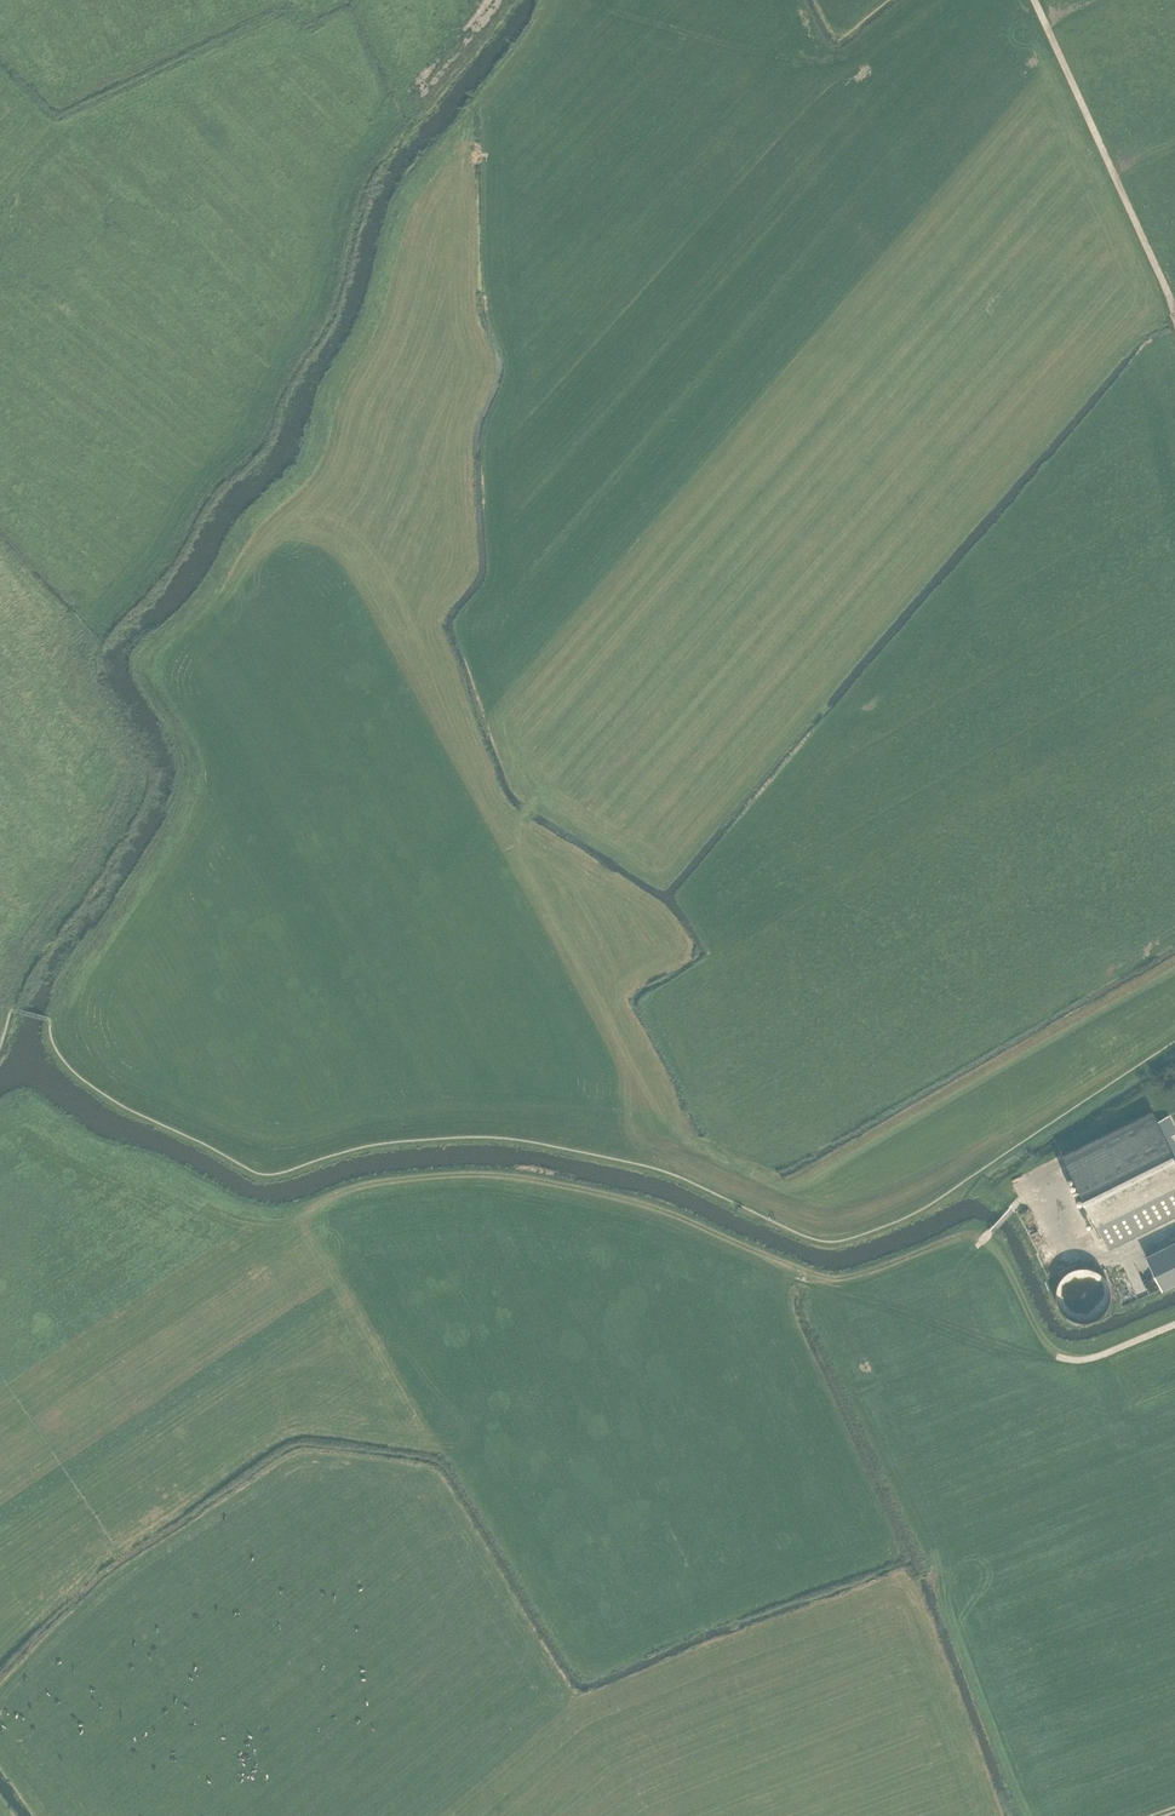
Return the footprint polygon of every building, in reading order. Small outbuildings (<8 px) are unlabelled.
[(1062,1154),(1109,1248),(1174,1215),(1174,1149),(1172,1150),(1152,1110),(1062,1154)] [(1144,1255),(1160,1287),(1174,1280),(1174,1240),(1144,1255)] [(1088,1265),(1083,1265),(1078,1265),(1073,1267),(1069,1269),(1065,1272),(1061,1275),(1058,1279),(1056,1284),(1055,1288),(1055,1293),(1055,1298),(1056,1303),(1057,1304),(1058,1307),(1061,1311),(1065,1315),(1069,1318),(1073,1320),(1078,1321),(1083,1322),(1088,1321),(1093,1320),(1097,1318),(1101,1315),(1105,1311),(1107,1307),(1110,1303),(1111,1298),(1111,1293),(1111,1288),(1110,1284),(1107,1279),(1105,1275),(1101,1272),(1097,1269),(1093,1267),(1088,1265)]
